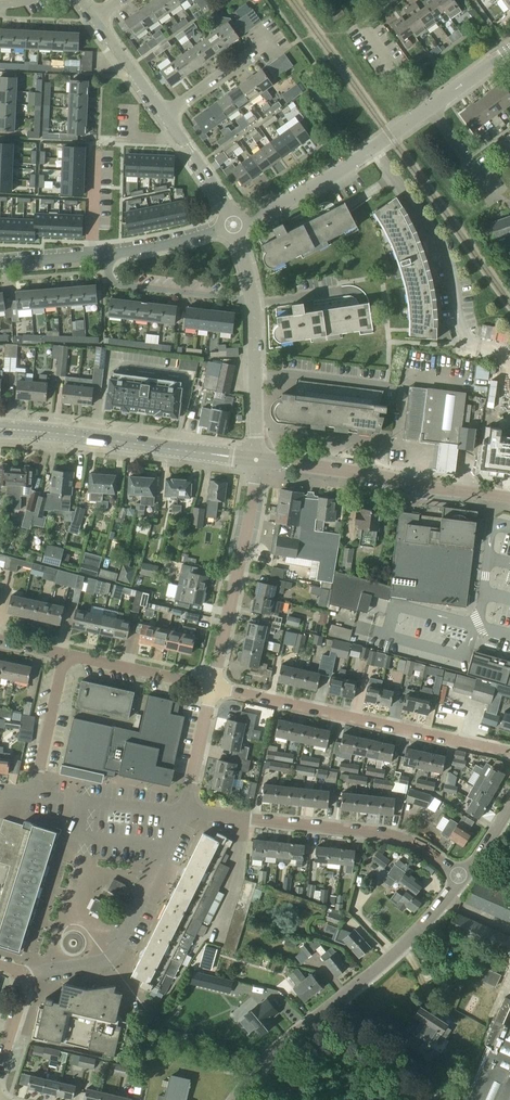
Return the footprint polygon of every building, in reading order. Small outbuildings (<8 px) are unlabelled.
[(160,0),(155,0),(147,5),(157,20),(169,12),(160,0)] [(169,12),(179,4),(176,0),(160,0),(169,12)] [(436,0),(424,0),(422,2),(425,6),(433,18),(439,13),(444,21),(449,17),(436,0)] [(449,17),(450,19),(460,11),(453,0),(436,0),(449,17)] [(508,9),(509,8),(509,0),(502,0),(508,9)] [(436,22),(433,18),(425,6),(419,10),(414,3),(409,7),(425,29),(436,22)] [(208,4),(200,10),(203,14),(211,8),(208,4)] [(136,13),(147,28),(157,20),(147,5),(136,13)] [(328,15),(333,21),(344,13),(339,7),(328,15)] [(409,18),(403,21),(412,33),(415,37),(425,29),(409,7),(404,10),(409,18)] [(203,14),(206,18),(214,13),(211,8),(203,14)] [(246,13),(253,23),(259,19),(252,9),(246,13)] [(193,15),(196,19),(203,14),(200,10),(193,15)] [(147,28),(136,13),(125,21),(129,27),(125,30),(131,39),(147,28)] [(246,13),(239,18),(247,28),(253,23),(246,13)] [(206,18),(203,14),(196,19),(199,24),(206,18)] [(215,31),(226,47),(238,38),(232,30),(236,27),(229,18),(222,17),(211,25),(215,31)] [(412,33),(403,21),(400,17),(390,25),(406,48),(411,44),(406,37),(412,33)] [(177,24),(180,28),(188,23),(185,18),(177,24)] [(247,28),(239,18),(234,22),(241,32),(247,28)] [(180,28),(177,24),(170,29),(173,34),(180,28)] [(182,31),(186,36),(193,30),(190,25),(182,31)] [(12,49),(13,31),(0,30),(0,48),(12,49)] [(12,49),(24,49),(25,32),(13,31),(12,49)] [(186,36),(182,31),(175,36),(178,41),(186,36)] [(226,47),(215,31),(204,39),(215,55),(226,47)] [(24,49),(38,50),(39,32),(25,32),(24,49)] [(38,50),(51,51),(52,33),(39,32),(38,50)] [(51,51),(63,51),(64,34),(52,33),(51,51)] [(64,34),(63,51),(77,52),(78,35),(64,34)] [(155,40),(158,44),(166,39),(163,34),(155,40)] [(158,44),(155,40),(153,37),(145,43),(150,50),(158,44)] [(194,47),(204,62),(215,55),(204,39),(194,47)] [(160,47),(163,51),(171,46),(168,41),(160,47)] [(163,51),(160,47),(153,52),(156,57),(163,51)] [(194,47),(182,55),(193,70),(204,62),(194,47)] [(278,59),(286,70),(292,66),(284,54),(278,59)] [(193,70),(182,55),(171,63),(182,78),(193,70)] [(286,70),(278,59),(272,63),(280,74),(286,70)] [(182,78),(171,63),(160,71),(171,86),(182,78)] [(280,74),(272,63),(267,67),(275,78),(280,74)] [(249,78),(260,94),(266,101),(272,97),(266,89),(271,86),(260,70),(249,78)] [(16,91),(16,78),(14,78),(2,77),(0,77),(0,91),(16,91)] [(238,86),(249,101),(260,94),(249,78),(238,86)] [(70,81),(69,94),(87,95),(88,82),(70,81)] [(298,83),(292,87),(297,94),(303,90),(298,83)] [(503,109),(509,104),(509,96),(501,84),(491,91),(503,109)] [(227,94),(238,110),(249,101),(238,86),(227,94)] [(15,105),(16,91),(0,91),(0,104),(15,105)] [(496,114),(503,109),(491,91),(480,99),(498,124),(502,121),(498,116),(497,117),(496,114)] [(69,94),(68,107),(86,108),(87,95),(69,94)] [(227,94),(216,102),(227,117),(238,110),(227,94)] [(498,124),(480,99),(469,107),(482,124),(489,119),(491,121),(490,122),(494,127),(498,124)] [(205,110),(216,125),(227,117),(216,102),(205,110)] [(270,107),(274,112),(281,106),(278,102),(270,107)] [(14,118),(15,105),(0,104),(0,117),(14,118)] [(281,111),(283,115),(290,110),(287,106),(281,111)] [(68,107),(68,121),(86,121),(86,108),(68,107)] [(274,112),(270,107),(263,113),(266,117),(274,112)] [(482,124),(469,107),(458,114),(476,139),(481,136),(477,131),(476,132),(474,130),(482,124)] [(216,125),(205,110),(194,118),(197,123),(192,127),(202,141),(208,137),(205,133),(216,125)] [(246,121),(249,125),(257,120),(254,115),(246,121)] [(278,119),(275,115),(268,120),(271,124),(278,119)] [(14,131),(14,118),(0,117),(0,131),(14,131)] [(264,128),(271,124),(268,120),(261,124),(264,128)] [(59,133),(59,139),(77,140),(77,134),(85,135),(86,121),(68,121),(67,134),(59,133)] [(239,126),(242,130),(249,125),(246,121),(239,126)] [(289,129),(300,145),(310,138),(299,122),(289,129)] [(249,134),(251,138),(258,133),(255,129),(249,134)] [(291,152),(300,145),(289,129),(279,136),(291,152)] [(232,131),(224,136),(227,141),(235,136),(232,131)] [(245,142),(251,138),(249,134),(242,138),(245,142)] [(224,136),(217,142),(220,146),(227,141),(224,136)] [(281,158),(291,152),(279,136),(270,143),(281,158)] [(229,148),(232,152),(239,147),(236,143),(229,148)] [(271,165),(281,158),(270,143),(260,150),(271,165)] [(12,156),(12,144),(0,144),(0,156),(12,156)] [(64,147),(63,159),(84,160),(84,148),(64,147)] [(232,152),(229,148),(223,152),(226,156),(232,152)] [(262,172),(271,165),(260,150),(250,156),(262,172)] [(126,155),(125,175),(137,176),(138,155),(126,155)] [(138,155),(137,176),(149,176),(150,156),(138,155)] [(11,168),(12,156),(0,156),(0,168),(11,168)] [(150,156),(149,176),(161,177),(162,156),(150,156)] [(162,156),(161,177),(173,178),(174,157),(162,156)] [(262,172),(250,156),(241,163),(252,179),(262,172)] [(63,159),(63,171),(83,172),(84,160),(63,159)] [(242,186),(252,179),(241,163),(233,169),(230,165),(222,170),(233,185),(238,181),(242,186)] [(11,180),(11,168),(0,168),(0,180),(11,180)] [(63,171),(62,183),(83,183),(83,172),(63,171)] [(10,192),(11,180),(0,180),(0,192),(10,192)] [(62,183),(61,195),(82,195),(83,183),(62,183)] [(373,212),(374,215),(377,219),(380,225),(383,231),(387,238),(389,243),(392,250),(395,257),(397,261),(398,264),(399,267),(401,278),(402,282),(403,288),(405,298),(407,308),(408,317),(409,327),(409,337),(451,340),(445,321),(436,321),(436,316),(436,314),(436,311),(436,306),(435,301),(435,298),(434,293),(433,288),(432,283),(432,280),(430,275),(429,270),(428,268),(426,260),(427,260),(423,249),(422,250),(417,235),(412,225),(407,216),(395,197),(373,212)] [(183,202),(171,204),(175,224),(187,222),(183,202)] [(261,246),(264,253),(264,254),(263,255),(263,256),(262,257),(262,258),(262,259),(262,260),(263,261),(263,262),(263,263),(264,264),(264,265),(265,265),(266,266),(268,267),(269,268),(271,268),(272,268),(273,268),(275,267),(276,267),(302,254),(303,257),(316,251),(328,245),(326,241),(344,232),(342,228),(352,222),(348,215),(350,214),(344,203),(329,211),(329,212),(287,234),(282,224),(271,229),(276,238),(261,246)] [(171,204),(159,206),(163,227),(175,224),(171,204)] [(159,206),(148,209),(152,229),(163,227),(159,206)] [(148,209),(136,211),(140,231),(152,229),(148,209)] [(136,211),(124,213),(128,234),(140,231),(136,211)] [(34,221),(33,235),(34,235),(46,236),(47,215),(35,214),(34,221)] [(47,215),(46,236),(58,236),(58,215),(47,215)] [(58,215),(58,236),(70,237),(70,216),(58,215)] [(70,216),(70,237),(82,237),(82,216),(70,216)] [(490,224),(496,238),(509,233),(509,217),(490,224)] [(10,240),(11,220),(0,219),(0,240),(10,240)] [(11,220),(10,240),(22,241),(23,220),(11,220)] [(23,220),(22,241),(34,241),(34,235),(33,235),(34,221),(23,220)] [(82,287),(83,304),(96,303),(94,286),(82,287)] [(68,289),(70,306),(83,304),(82,287),(68,289)] [(68,289),(55,290),(57,307),(70,306),(68,289)] [(55,290),(43,291),(44,308),(57,307),(55,290)] [(30,292),(31,309),(44,308),(43,291),(30,292)] [(17,310),(31,309),(30,292),(16,293),(17,301),(17,310)] [(108,316),(122,318),(125,301),(110,299),(108,316)] [(125,301),(122,318),(135,320),(137,303),(125,301)] [(151,304),(137,303),(135,320),(149,321),(151,304)] [(273,333),(273,335),(273,336),(273,337),(274,338),(275,339),(275,340),(276,340),(277,341),(279,342),(280,342),(281,342),(282,342),(283,342),(290,341),(310,338),(310,343),(340,338),(339,333),(359,330),(358,326),(369,324),(366,303),(304,313),(302,303),(291,305),(292,315),(276,317),(277,325),(276,326),(275,327),(274,328),(274,329),(273,330),(273,331),(273,332),(273,333)] [(149,321),(162,323),(164,306),(151,304),(149,321)] [(164,306),(162,323),(173,324),(176,307),(164,306)] [(184,328),(196,329),(199,310),(186,308),(184,328)] [(196,329),(208,331),(211,311),(199,310),(196,329)] [(211,311),(208,331),(220,332),(222,313),(211,311)] [(222,313),(220,332),(231,333),(233,314),(222,313)] [(23,345),(35,345),(34,335),(23,335),(23,341),(23,345)] [(47,336),(47,335),(34,335),(35,345),(44,345),(44,342),(47,342),(47,336)] [(68,346),(58,346),(57,359),(57,364),(66,365),(68,346)] [(106,348),(96,347),(93,368),(103,369),(106,348)] [(180,370),(196,372),(198,361),(181,359),(180,370)] [(219,373),(232,376),(234,366),(222,363),(221,364),(209,361),(205,377),(218,380),(219,373)] [(487,383),(503,385),(505,365),(483,363),(482,373),(488,374),(487,383)] [(16,399),(30,400),(32,383),(24,382),(25,374),(15,373),(14,382),(17,382),(16,399)] [(231,383),(232,376),(219,373),(218,380),(231,383)] [(32,383),(30,400),(45,401),(46,384),(45,384),(46,376),(38,375),(38,383),(32,383)] [(62,403),(76,405),(79,379),(65,377),(64,386),(62,403)] [(215,391),(216,386),(218,380),(205,377),(202,388),(215,391)] [(79,379),(76,405),(90,406),(92,389),(91,389),(92,381),(79,379)] [(107,393),(105,405),(111,406),(111,409),(122,411),(123,405),(128,406),(127,412),(128,412),(128,411),(137,412),(146,413),(154,414),(154,415),(155,415),(155,410),(161,410),(160,416),(171,417),(172,414),(178,415),(179,403),(179,402),(181,389),(109,379),(107,393)] [(231,383),(218,380),(216,386),(229,389),(231,383)] [(337,389),(335,389),(334,392),(329,391),(328,395),(324,395),(320,394),(316,394),(313,393),(313,386),(298,384),(297,391),(293,391),(292,395),(282,394),(281,398),(281,402),(280,402),(279,403),(278,403),(277,404),(276,405),(275,406),(275,407),(274,407),(274,408),(274,409),(274,410),(274,411),(274,412),(274,413),(274,414),(275,415),(275,416),(276,417),(277,418),(278,418),(278,419),(279,419),(280,420),(281,420),(282,420),(308,423),(308,425),(323,427),(323,425),(331,426),(331,428),(347,430),(347,428),(355,429),(355,431),(370,433),(371,431),(372,428),(378,429),(380,421),(382,421),(383,417),(378,416),(378,411),(385,412),(386,407),(379,406),(374,405),(375,401),(375,394),(364,392),(363,399),(359,399),(355,399),(351,398),(347,398),(344,397),(340,397),(336,396),(337,389)] [(228,395),(229,389),(216,386),(215,391),(215,392),(228,395)] [(410,386),(403,439),(407,440),(458,446),(460,427),(461,428),(461,422),(468,422),(470,412),(470,405),(463,405),(465,393),(427,389),(427,388),(410,386)] [(217,421),(215,432),(226,434),(226,433),(228,433),(229,426),(227,426),(230,414),(231,407),(233,399),(224,397),(223,402),(223,405),(222,405),(221,407),(217,406),(215,414),(220,415),(218,421),(217,421)] [(212,403),(207,430),(215,432),(217,421),(218,421),(220,415),(215,414),(217,406),(221,407),(222,405),(223,405),(223,402),(213,400),(213,403),(212,403)] [(485,426),(480,468),(509,472),(509,442),(499,441),(501,428),(485,426)] [(460,427),(458,446),(457,448),(472,450),(474,429),(461,428),(460,427)] [(457,446),(438,444),(435,470),(454,473),(457,446)] [(14,496),(16,468),(9,468),(6,465),(3,465),(0,467),(0,484),(7,484),(6,495),(14,496)] [(16,468),(14,496),(12,509),(20,510),(22,485),(30,486),(32,469),(29,467),(26,466),(22,469),(16,468)] [(52,500),(60,501),(63,472),(62,472),(60,470),(56,470),(55,471),(53,471),(51,492),(52,492),(51,500),(52,500)] [(59,510),(59,516),(64,517),(65,510),(68,511),(69,502),(70,502),(71,494),(73,473),(71,472),(70,471),(66,470),(65,472),(63,472),(60,501),(59,510)] [(95,507),(102,507),(103,504),(101,504),(102,501),(102,492),(103,475),(97,474),(97,473),(91,472),(89,501),(96,502),(95,507)] [(103,475),(102,492),(115,493),(116,474),(110,474),(110,475),(103,475)] [(128,494),(140,495),(141,477),(138,477),(138,475),(132,475),(131,477),(129,477),(128,494)] [(141,477),(140,495),(139,504),(144,504),(153,505),(155,478),(153,478),(152,476),(147,476),(147,478),(141,477)] [(165,496),(177,497),(179,478),(174,478),(172,480),(166,479),(165,496)] [(179,478),(177,497),(190,497),(191,481),(185,481),(184,479),(179,478)] [(206,517),(216,518),(218,501),(224,501),(226,483),(211,481),(206,517)] [(274,554),(296,558),(308,497),(303,496),(303,493),(280,490),(275,523),(277,523),(275,533),(277,536),(274,554)] [(26,510),(28,511),(25,520),(31,522),(33,515),(38,496),(39,493),(31,491),(26,510)] [(42,517),(47,498),(38,496),(33,515),(42,517)] [(308,497),(296,558),(319,561),(316,580),(322,581),(321,587),(332,589),(334,571),(340,534),(322,532),(323,520),(334,521),(337,500),(308,497)] [(389,586),(334,571),(332,589),(329,604),(356,611),(361,593),(388,600),(389,597),(465,607),(466,600),(478,511),(442,506),(440,517),(399,512),(389,586)] [(84,509),(75,507),(71,521),(80,523),(84,509)] [(127,509),(121,507),(119,512),(117,511),(116,515),(124,518),(127,509)] [(191,527),(203,529),(205,510),(193,508),(191,527)] [(355,524),(359,525),(358,536),(360,536),(359,545),(374,547),(375,541),(378,540),(378,537),(376,535),(377,528),(379,526),(379,524),(378,523),(379,512),(375,512),(374,509),(370,509),(367,510),(361,510),(361,514),(357,514),(355,524)] [(182,522),(188,523),(190,513),(185,512),(182,522)] [(161,531),(162,519),(154,519),(153,531),(161,531)] [(68,532),(77,534),(80,523),(71,521),(68,532)] [(43,563),(59,567),(63,552),(47,547),(43,563)] [(344,548),(342,561),(350,562),(352,549),(344,548)] [(23,557),(41,562),(43,556),(24,552),(23,557)] [(90,565),(98,567),(101,558),(84,553),(81,565),(89,567),(90,565)] [(13,557),(0,554),(0,560),(5,561),(3,570),(9,571),(9,570),(13,557)] [(13,557),(9,570),(16,572),(18,565),(31,569),(33,563),(13,557)] [(186,586),(204,590),(207,576),(194,573),(195,567),(174,562),(172,570),(181,572),(180,576),(188,578),(186,586)] [(31,569),(44,572),(45,566),(33,563),(31,569)] [(140,574),(156,578),(159,566),(142,563),(140,574)] [(79,572),(96,577),(98,567),(90,565),(89,567),(81,565),(79,572)] [(135,569),(123,565),(118,580),(130,584),(135,569)] [(58,569),(45,566),(44,572),(56,575),(58,569)] [(68,587),(75,588),(78,575),(58,569),(56,575),(70,579),(68,587)] [(99,578),(115,582),(116,581),(118,575),(102,570),(99,578)] [(84,576),(78,575),(75,588),(81,589),(84,576)] [(87,584),(95,586),(97,580),(89,578),(87,584)] [(254,596),(272,600),(274,592),(283,593),(284,588),(290,589),(291,583),(272,579),(271,585),(257,582),(254,596)] [(97,580),(95,586),(103,588),(105,582),(97,580)] [(114,591),(122,593),(123,587),(116,585),(114,591)] [(176,593),(173,605),(186,608),(187,601),(190,602),(201,605),(204,590),(186,586),(184,594),(176,593)] [(123,587),(122,593),(130,595),(132,589),(123,587)] [(328,590),(321,589),(320,596),(318,605),(325,606),(328,590)] [(139,605),(142,592),(136,591),(132,611),(138,612),(139,605)] [(142,592),(139,605),(146,607),(146,608),(154,610),(155,605),(147,603),(149,594),(142,592)] [(7,613),(20,616),(24,598),(11,595),(7,613)] [(265,612),(263,619),(281,623),(282,617),(278,616),(279,610),(282,611),(283,603),(272,600),(254,596),(251,610),(265,612)] [(20,616),(33,619),(37,601),(24,598),(20,616)] [(37,601),(33,619),(46,622),(50,603),(37,601)] [(50,603),(46,622),(59,625),(63,606),(50,603)] [(91,607),(90,612),(86,631),(99,634),(102,620),(103,615),(104,610),(91,607)] [(72,628),(86,631),(90,612),(76,609),(72,628)] [(184,619),(197,622),(199,614),(186,611),(184,619)] [(116,618),(112,636),(126,639),(130,621),(122,619),(123,613),(118,612),(116,618)] [(99,634),(112,636),(116,618),(103,615),(102,620),(99,634)] [(286,623),(299,626),(300,619),(288,616),(286,623)] [(281,623),(263,619),(262,625),(248,623),(245,636),(263,640),(266,641),(268,633),(274,634),(275,629),(279,629),(281,623)] [(325,631),(346,637),(349,627),(328,620),(325,631)] [(152,645),(156,627),(137,623),(135,632),(141,633),(139,642),(152,645)] [(156,627),(152,645),(164,648),(168,630),(156,627)] [(164,648),(177,651),(181,633),(168,630),(164,648)] [(181,633),(177,651),(190,654),(194,636),(181,633)] [(305,635),(298,633),(296,642),(303,644),(305,635)] [(263,640),(245,636),(242,650),(260,654),(263,640)] [(313,644),(320,646),(322,638),(315,637),(313,644)] [(330,655),(346,659),(350,644),(334,640),(330,655)] [(303,644),(296,642),(294,651),(301,653),(303,644)] [(366,658),(369,649),(360,647),(358,656),(366,658)] [(260,654),(242,650),(239,664),(253,667),(252,674),(264,676),(271,677),(272,670),(266,669),(267,664),(259,662),(260,654)] [(377,652),(370,651),(367,664),(374,666),(377,652)] [(466,674),(495,683),(495,685),(493,691),(509,697),(509,661),(473,651),(472,653),(469,664),(467,673),(466,674)] [(384,654),(382,662),(386,662),(386,661),(389,662),(390,656),(384,654)] [(395,670),(403,672),(405,661),(398,660),(395,670)] [(14,680),(17,664),(3,661),(0,677),(14,680)] [(414,662),(406,661),(404,673),(411,675),(414,662)] [(17,664),(14,680),(27,683),(31,667),(17,664)] [(277,681),(290,684),(294,668),(281,665),(277,681)] [(294,668),(290,684),(303,687),(307,671),(294,668)] [(339,695),(343,679),(345,670),(340,669),(338,677),(330,676),(327,692),(339,695)] [(307,671),(303,687),(316,690),(320,674),(307,671)] [(454,676),(450,689),(467,693),(471,681),(454,676)] [(364,701),(377,703),(380,689),(382,681),(369,678),(364,701)] [(343,679),(339,695),(353,698),(356,681),(343,679)] [(76,707),(128,718),(134,692),(82,680),(76,707)] [(471,699),(490,704),(493,691),(495,685),(476,680),(471,699)] [(419,691),(414,712),(427,714),(429,705),(435,707),(439,688),(432,687),(431,692),(419,689),(419,691)] [(402,709),(414,712),(419,691),(406,688),(402,709)] [(380,689),(377,703),(389,706),(392,692),(380,689)] [(174,769),(173,769),(184,717),(170,713),(173,701),(147,695),(139,732),(73,718),(63,764),(61,764),(59,773),(61,774),(102,783),(103,775),(114,777),(115,772),(118,772),(118,775),(170,786),(174,769)] [(171,712),(177,714),(180,703),(173,701),(171,712)] [(23,715),(30,716),(33,704),(26,702),(23,715)] [(224,733),(242,737),(250,739),(256,714),(241,711),(239,718),(241,719),(240,722),(227,719),(224,733)] [(481,722),(490,725),(488,729),(494,731),(495,727),(496,727),(499,716),(484,711),(481,722)] [(509,732),(509,713),(505,711),(499,728),(509,732)] [(135,713),(132,726),(138,727),(141,715),(135,713)] [(20,722),(33,723),(34,717),(30,716),(23,715),(21,715),(20,722)] [(20,726),(20,722),(1,719),(0,725),(0,728),(4,729),(5,726),(14,728),(14,726),(20,726)] [(275,736),(287,739),(291,722),(278,720),(275,736)] [(20,722),(20,726),(19,728),(32,730),(33,723),(20,722)] [(287,739),(300,742),(304,725),(291,722),(287,739)] [(304,725),(300,742),(313,745),(317,728),(304,725)] [(19,734),(31,736),(32,730),(19,728),(19,734)] [(317,728),(313,745),(326,747),(330,731),(317,728)] [(233,756),(250,760),(246,759),(248,747),(240,745),(242,737),(224,733),(221,747),(234,750),(233,756)] [(352,753),(355,737),(343,734),(341,743),(335,742),(332,754),(338,755),(339,750),(352,753)] [(368,739),(355,737),(352,753),(365,756),(368,739)] [(368,739),(365,756),(377,759),(381,742),(368,739)] [(381,742),(377,759),(391,762),(394,745),(381,742)] [(8,774),(9,759),(10,754),(3,753),(3,747),(0,747),(0,773),(8,774)] [(402,764),(415,767),(419,750),(406,748),(402,764)] [(266,758),(283,761),(284,753),(268,750),(266,758)] [(419,750),(415,767),(428,770),(432,753),(419,750)] [(284,753),(283,761),(292,762),(293,754),(284,753)] [(432,753),(428,770),(441,773),(445,756),(432,753)] [(300,764),(309,765),(310,757),(307,756),(307,755),(301,754),(300,764)] [(215,774),(233,778),(240,780),(242,771),(248,772),(250,760),(233,756),(231,763),(218,760),(215,774)] [(310,757),(309,765),(318,767),(320,759),(310,757)] [(459,763),(459,766),(464,767),(466,760),(458,759),(458,762),(459,763)] [(269,769),(278,771),(279,763),(270,761),(269,769)] [(339,770),(347,771),(348,768),(350,768),(351,764),(340,762),(339,770)] [(289,764),(279,763),(278,771),(287,772),(289,764)] [(475,764),(472,770),(479,774),(480,774),(498,785),(504,774),(500,771),(491,766),(486,763),(483,768),(475,764)] [(348,768),(347,771),(358,773),(359,766),(351,764),(350,768),(348,768)] [(295,773),(304,775),(305,767),(296,765),(295,773)] [(365,774),(374,776),(375,768),(366,766),(365,774)] [(305,767),(304,775),(313,776),(314,768),(305,767)] [(375,768),(374,776),(383,777),(385,770),(375,768)] [(327,770),(319,769),(317,777),(326,778),(327,770)] [(231,786),(233,778),(215,774),(212,788),(228,791),(228,792),(238,794),(239,788),(231,786)] [(347,782),(356,784),(358,776),(349,774),(347,782)] [(480,774),(473,786),(492,796),(498,785),(480,774)] [(405,784),(408,785),(409,777),(400,775),(398,783),(405,784)] [(367,778),(358,776),(356,784),(366,785),(367,778)] [(415,786),(424,788),(426,780),(417,778),(415,786)] [(383,788),(384,780),(375,779),(373,786),(383,788)] [(392,782),(384,780),(383,788),(392,789),(393,782),(392,782)] [(426,780),(424,788),(433,790),(435,782),(426,780)] [(254,798),(257,783),(250,782),(247,796),(254,798)] [(393,782),(392,789),(391,791),(403,793),(405,784),(398,783),(393,782)] [(262,801),(275,802),(277,785),(263,784),(262,801)] [(275,802),(287,804),(289,787),(277,785),(275,802)] [(473,786),(467,796),(472,800),(485,807),(492,796),(473,786)] [(302,788),(289,787),(287,804),(300,805),(302,788)] [(315,790),(302,788),(300,805),(313,806),(315,790)] [(429,795),(407,789),(404,801),(426,807),(429,795)] [(315,790),(313,806),(327,808),(329,791),(315,790)] [(340,810),(353,811),(355,794),(342,792),(340,810)] [(355,794),(353,811),(366,812),(368,795),(355,794)] [(366,812),(379,814),(381,797),(368,795),(366,812)] [(381,797),(379,814),(393,815),(395,798),(381,797)] [(485,807),(472,800),(466,811),(479,818),(485,807)] [(6,833),(10,821),(4,819),(0,830),(0,831),(6,833)] [(442,832),(463,845),(471,832),(450,819),(442,832)] [(6,833),(0,831),(0,849),(1,850),(7,852),(14,854),(10,866),(0,898),(0,944),(19,950),(56,832),(36,826),(37,824),(24,820),(23,825),(19,837),(13,835),(6,833)] [(13,835),(17,823),(10,821),(6,833),(13,835)] [(19,837),(23,825),(17,823),(13,835),(19,837)] [(203,833),(132,975),(143,980),(140,986),(149,990),(150,990),(151,990),(148,997),(160,1003),(186,951),(187,952),(229,868),(219,863),(228,846),(229,847),(232,841),(226,838),(226,837),(217,833),(214,839),(203,833)] [(265,855),(266,841),(253,839),(251,859),(264,861),(264,856),(265,855)] [(266,841),(265,855),(277,857),(279,842),(266,841)] [(291,843),(279,842),(277,857),(277,861),(283,861),(283,862),(289,862),(289,861),(290,858),(291,843)] [(291,843),(290,858),(296,859),(296,866),(302,867),(304,845),(291,843)] [(315,861),(327,862),(329,847),(316,846),(315,861)] [(341,849),(329,847),(327,862),(327,868),(339,869),(340,863),(341,849)] [(341,849),(340,863),(346,864),(345,873),(352,873),(354,850),(341,849)] [(4,864),(10,866),(14,854),(7,852),(4,864)] [(372,859),(381,866),(387,859),(377,852),(372,859)] [(395,880),(407,890),(414,895),(423,884),(406,871),(405,873),(394,865),(389,872),(394,876),(393,878),(395,880)] [(391,886),(395,880),(393,878),(394,876),(389,872),(383,880),(391,886)] [(113,877),(107,890),(118,895),(119,891),(122,893),(125,887),(124,882),(113,877)] [(242,886),(254,890),(256,883),(244,879),(242,886)] [(465,903),(509,923),(509,896),(474,880),(465,903)] [(315,885),(308,884),(306,897),(313,898),(315,885)] [(242,886),(240,893),(252,896),(254,890),(242,886)] [(414,895),(407,890),(402,896),(396,892),(390,900),(396,904),(395,905),(402,910),(406,906),(412,911),(421,900),(414,895)] [(238,900),(250,903),(252,896),(240,893),(238,900)] [(90,910),(99,915),(105,903),(96,898),(90,910)] [(238,900),(236,906),(248,910),(250,903),(238,900)] [(233,913),(246,917),(248,910),(236,906),(233,913)] [(504,955),(509,940),(509,936),(455,911),(446,929),(504,955)] [(327,919),(341,924),(343,917),(329,912),(327,919)] [(246,917),(233,913),(231,920),(244,924),(246,917)] [(229,927),(241,931),(244,924),(231,920),(229,927)] [(227,934),(239,937),(241,931),(229,927),(227,934)] [(339,928),(334,941),(345,945),(346,943),(359,957),(370,947),(359,936),(356,938),(351,933),(339,928)] [(239,937),(227,934),(225,940),(237,944),(239,937)] [(237,944),(225,940),(223,947),(235,951),(237,944)] [(316,940),(309,946),(313,951),(315,950),(320,946),(321,945),(316,940)] [(300,947),(309,957),(314,952),(313,951),(309,946),(306,943),(300,947)] [(325,952),(320,946),(315,950),(324,961),(323,962),(329,969),(330,969),(335,976),(347,967),(335,952),(335,953),(331,947),(325,952)] [(475,978),(495,987),(501,975),(481,966),(475,978)] [(289,975),(296,985),(293,987),(303,1000),(321,987),(311,974),(305,978),(297,969),(289,975)] [(218,989),(221,979),(200,974),(198,984),(218,989)] [(32,1037),(47,1041),(47,1038),(50,1038),(50,1039),(103,1051),(103,1054),(114,1056),(116,1047),(122,1048),(128,1022),(116,1019),(122,993),(113,991),(109,987),(87,989),(63,984),(59,1002),(53,1001),(54,999),(46,997),(43,1008),(39,1007),(32,1037)] [(235,990),(231,1004),(245,1008),(249,994),(235,990)] [(484,1044),(490,1047),(467,1099),(509,1099),(509,1000),(504,997),(484,1044)] [(245,1016),(245,1017),(256,1028),(262,1034),(274,1023),(270,1018),(277,1011),(265,998),(258,1005),(257,1004),(245,1016)] [(413,1033),(425,1041),(422,1046),(428,1050),(439,1033),(445,1037),(450,1030),(445,1026),(446,1024),(434,1016),(437,1011),(431,1007),(428,1011),(420,1006),(414,1016),(421,1020),(413,1033)] [(461,1032),(462,1025),(454,1023),(453,1030),(461,1032)] [(391,1039),(385,1050),(392,1054),(399,1044),(391,1039)] [(50,1059),(52,1049),(45,1047),(42,1058),(50,1059)] [(59,1051),(52,1049),(50,1059),(58,1061),(60,1051),(59,1051)] [(156,1063),(154,1051),(144,1053),(147,1065),(156,1063)] [(77,1065),(85,1067),(86,1067),(87,1062),(85,1061),(86,1057),(80,1055),(77,1065)] [(86,1067),(85,1067),(93,1069),(95,1059),(86,1057),(85,1061),(87,1062),(86,1067)] [(113,1074),(121,1076),(124,1066),(116,1064),(113,1074)] [(124,1066),(121,1076),(129,1078),(131,1067),(124,1066)] [(190,1081),(185,1080),(186,1075),(175,1073),(174,1077),(169,1076),(164,1095),(158,1095),(157,1099),(186,1099),(190,1081)] [(27,1088),(42,1091),(45,1079),(30,1075),(27,1088)] [(42,1091),(57,1095),(60,1082),(45,1079),(42,1091)] [(60,1082),(57,1095),(73,1098),(76,1086),(60,1082)] [(102,1092),(87,1088),(84,1099),(100,1099),(102,1092)] [(450,1095),(438,1090),(433,1099),(448,1099),(450,1095)] [(100,1099),(116,1099),(117,1095),(102,1092),(100,1099)]
